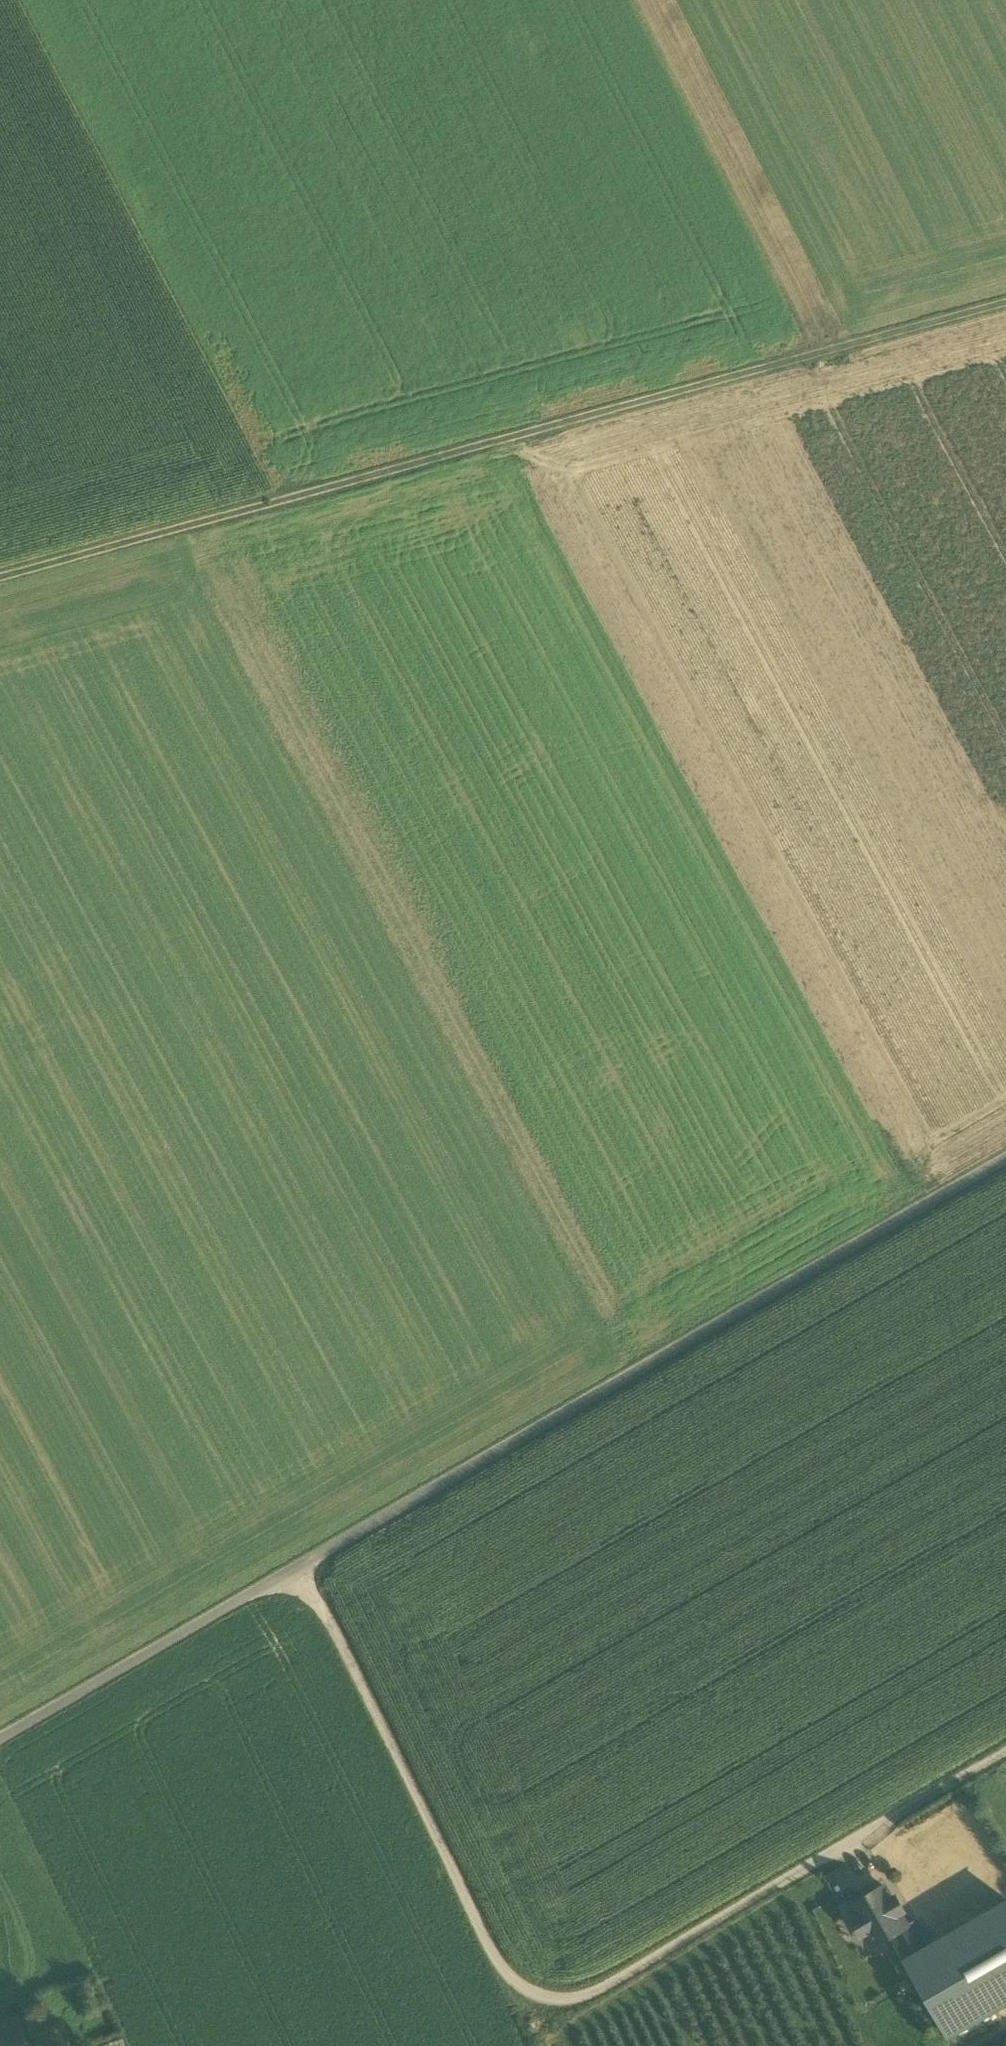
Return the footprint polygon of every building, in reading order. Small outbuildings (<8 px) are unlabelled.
[(865,1933),(872,1946),(890,1936),(907,1926),(906,1925),(899,1913),(903,1911),(895,1897),(891,1899),(884,1886),(854,1903),(862,1916),(857,1919),(853,1921),(861,1935),(865,1933)] [(948,2037),(1005,2003),(1005,1901),(928,1946),(904,1960),(948,2037)] [(849,1906),(857,1919),(862,1916),(854,1903),(849,1906)] [(890,1936),(904,1960),(928,1946),(913,1921),(906,1925),(907,1926),(890,1936)]
